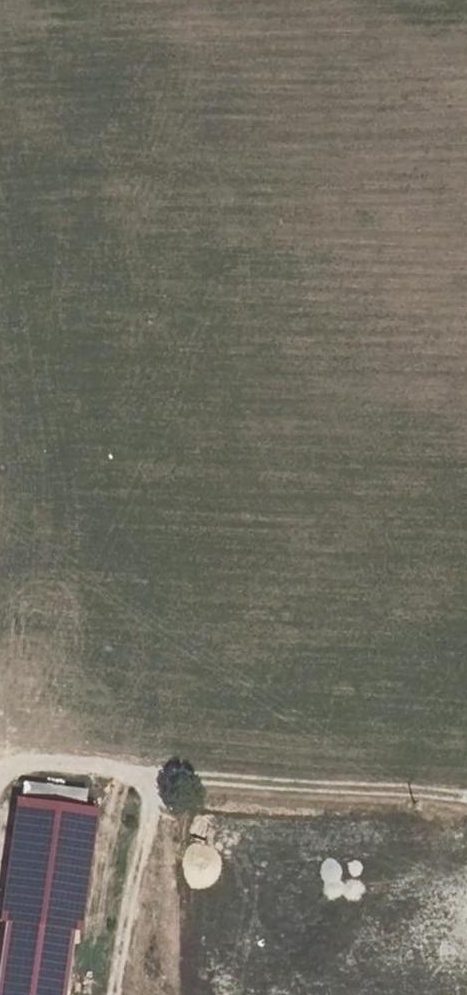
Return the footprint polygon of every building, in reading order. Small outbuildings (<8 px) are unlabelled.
[(88,791),(8,785),(0,850),(0,895),(76,903),(88,791)]
